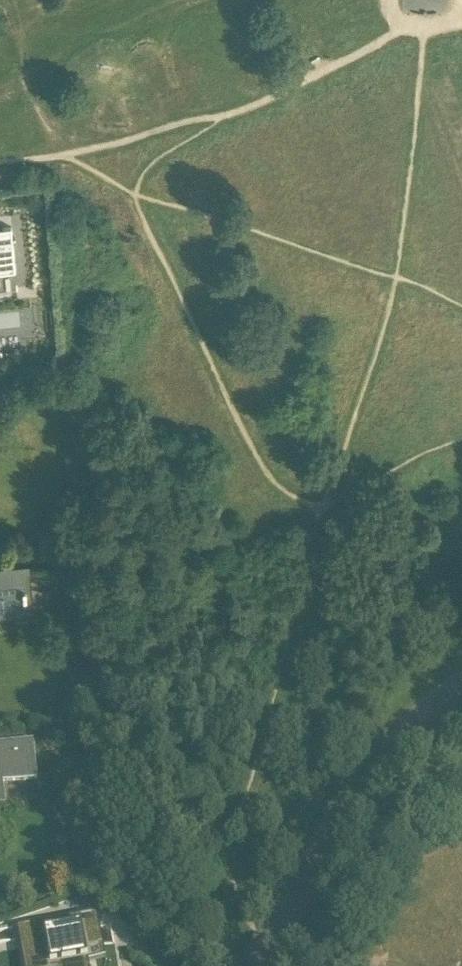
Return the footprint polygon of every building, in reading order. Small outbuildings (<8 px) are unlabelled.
[(18,291),(12,227),(0,229),(0,292),(18,291)] [(28,605),(25,569),(0,571),(0,607),(28,605)] [(5,800),(3,782),(37,778),(33,737),(0,741),(0,801),(5,800)] [(80,903),(93,901),(92,893),(79,895),(80,903)] [(19,942),(24,965),(89,965),(86,949),(103,946),(96,911),(16,926),(19,942)]
